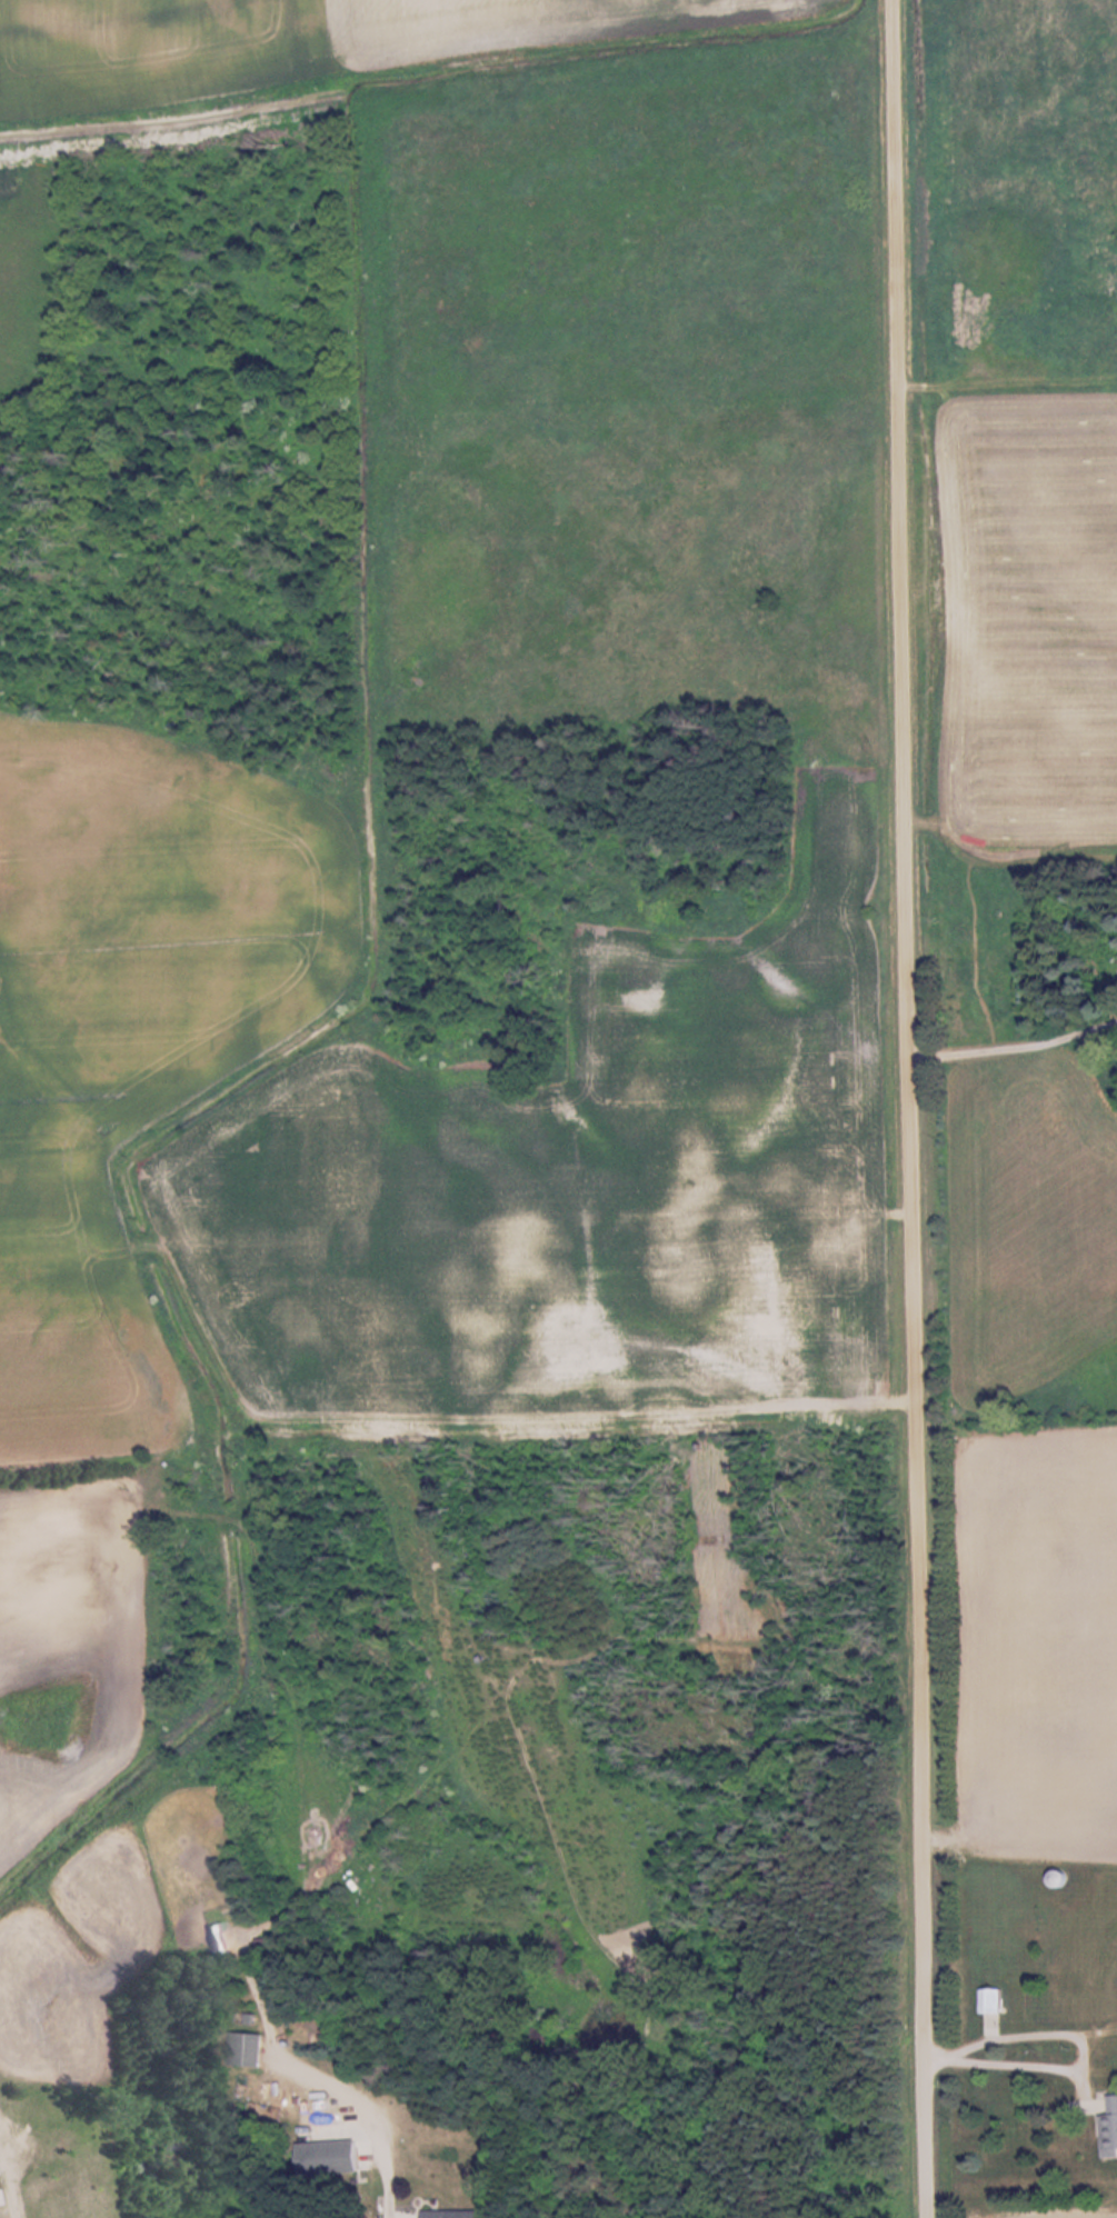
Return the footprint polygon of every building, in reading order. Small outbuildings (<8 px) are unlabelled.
[(217,1961),(233,1956),(223,1922),(207,1927),(217,1961)] [(989,1989),(989,2015),(1010,2015),(1010,1989),(989,1989)] [(268,2034),(234,2033),(233,2067),(267,2068),(268,2034)] [(308,2177),(367,2174),(365,2141),(307,2144),(308,2177)]
